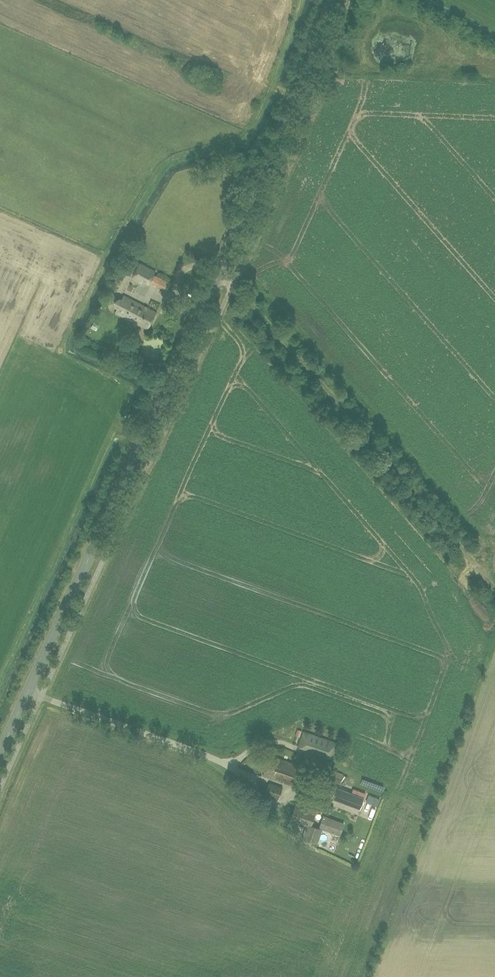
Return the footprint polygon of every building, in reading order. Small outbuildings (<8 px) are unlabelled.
[(139,264),(132,278),(141,282),(143,280),(149,283),(154,272),(139,264)] [(149,302),(153,285),(142,283),(138,300),(149,302)] [(124,296),(122,300),(116,312),(148,329),(156,313),(124,296)] [(332,759),(338,743),(303,731),(298,746),(332,759)] [(295,786),(301,767),(270,756),(263,776),(295,786)] [(343,776),(344,774),(323,767),(320,777),(341,784),(345,785),(347,778),(343,776)] [(278,800),(283,788),(270,783),(265,795),(278,800)] [(363,799),(353,795),(336,788),(332,799),(342,803),(359,809),(363,799)] [(374,798),(372,804),(378,806),(380,800),(374,798)] [(325,833),(326,830),(321,828),(321,829),(311,825),(315,813),(296,806),(291,819),(306,824),(302,838),(316,843),(320,831),(325,833)] [(321,828),(326,830),(339,834),(343,825),(325,818),(321,828)]
